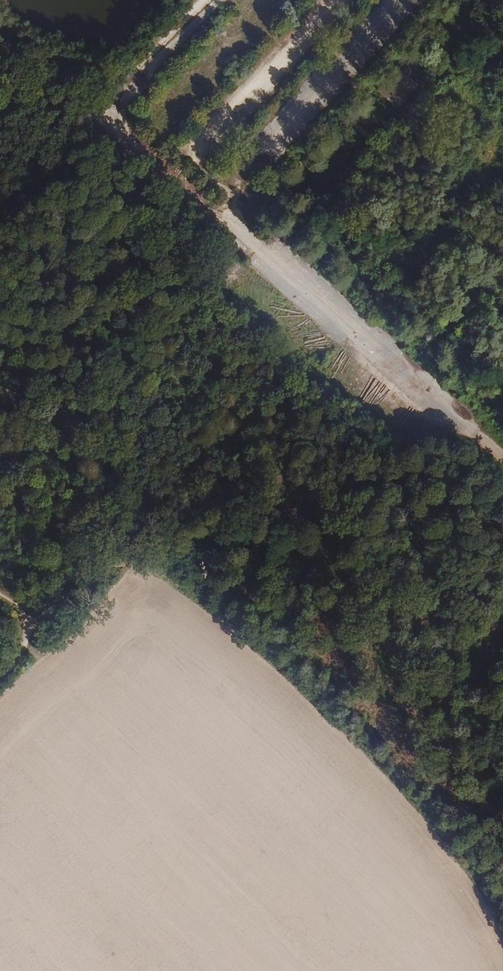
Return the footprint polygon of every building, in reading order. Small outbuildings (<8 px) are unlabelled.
[(384,85),(379,90),(390,100),(394,95),(384,85)] [(190,328),(183,320),(176,328),(184,335),(190,328)]
